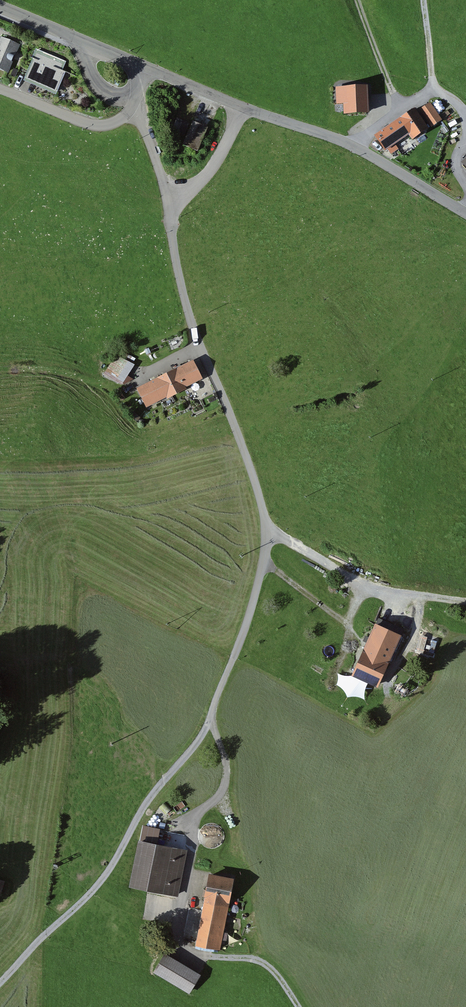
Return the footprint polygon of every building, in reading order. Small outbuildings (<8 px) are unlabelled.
[(1,38),(0,40),(0,76),(7,79),(21,47),(1,38)] [(70,68),(36,54),(23,82),(57,97),(70,68)] [(367,88),(336,89),(336,105),(345,105),(345,116),(368,115),(367,88)] [(377,136),(389,155),(439,123),(426,104),(377,136)] [(189,124),(177,119),(172,132),(184,137),(189,124)] [(208,130),(193,124),(183,147),(198,154),(208,130)] [(116,354),(106,372),(124,382),(135,364),(116,354)] [(190,362),(128,394),(137,413),(199,380),(190,362)] [(374,626),(351,679),(377,690),(405,626),(387,619),(382,630),(374,626)] [(420,642),(433,647),(438,634),(425,629),(420,642)] [(127,889),(178,899),(187,851),(136,842),(127,889)] [(235,882),(210,877),(196,948),(221,953),(235,882)] [(190,996),(202,976),(164,954),(153,974),(190,996)]
